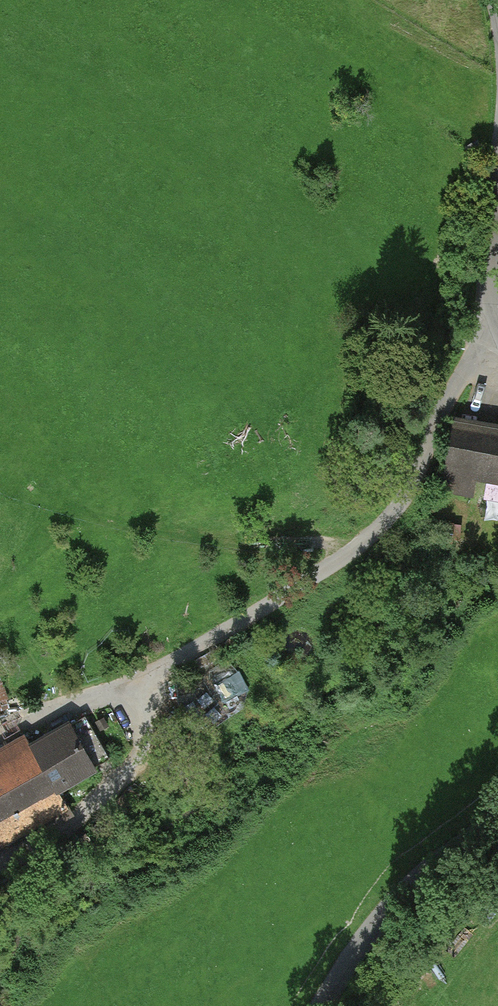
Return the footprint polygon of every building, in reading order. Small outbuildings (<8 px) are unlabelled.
[(457,418),(446,495),(480,501),(484,479),(497,481),(497,425),(457,418)] [(6,859),(79,823),(66,795),(111,766),(76,708),(0,751),(0,848),(6,859)]
